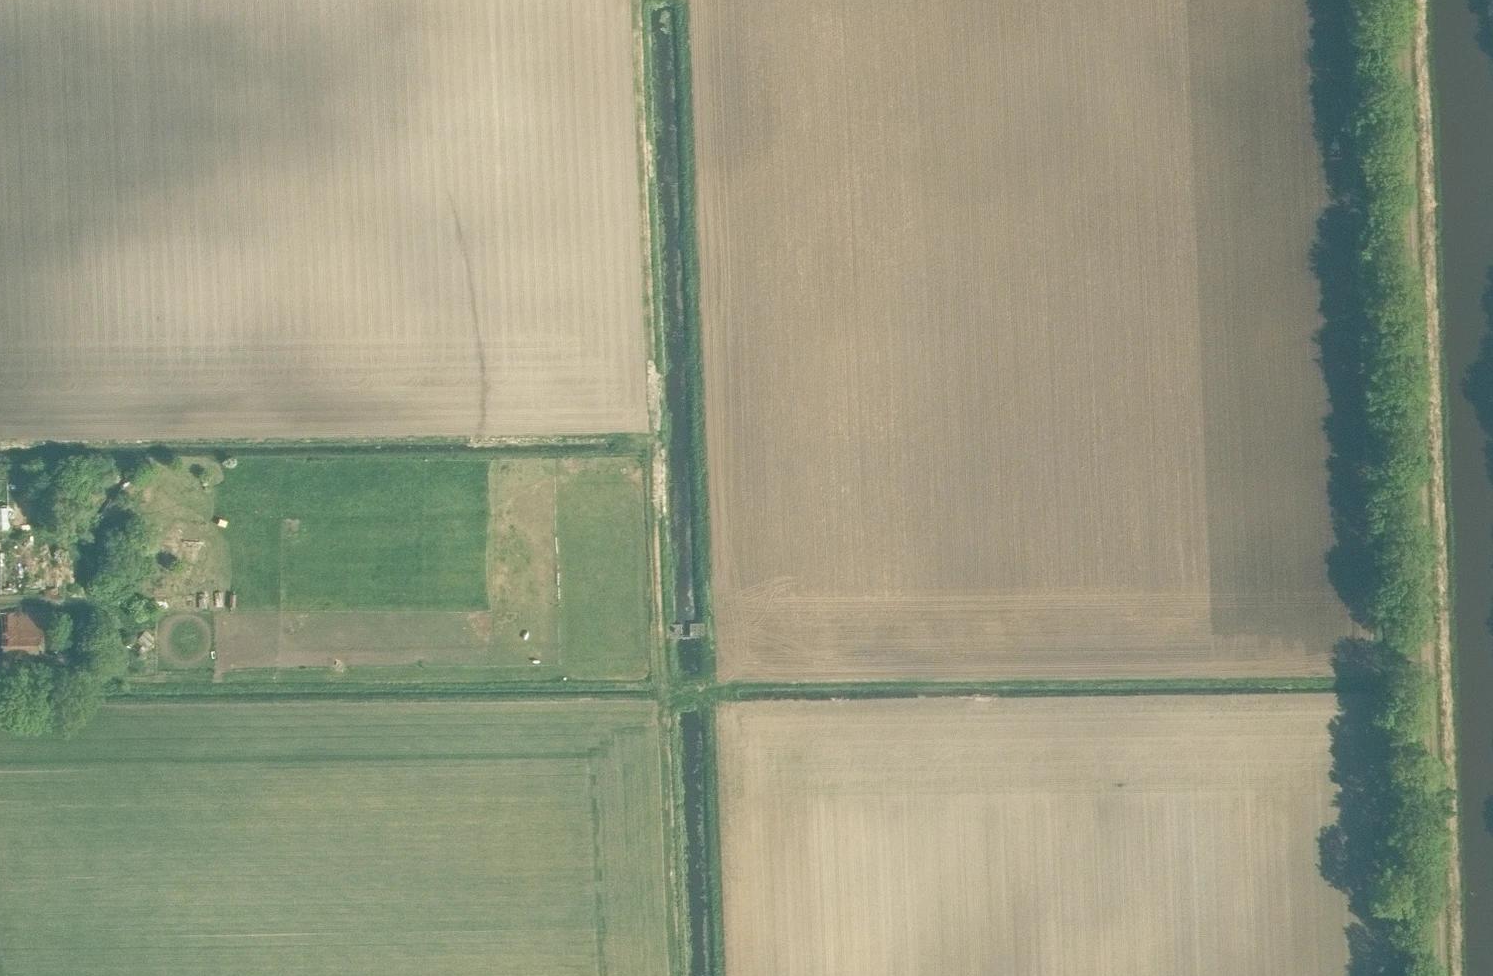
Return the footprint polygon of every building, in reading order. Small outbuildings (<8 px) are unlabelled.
[(55,655),(54,612),(0,612),(0,679),(49,679),(49,655),(55,655)] [(677,622),(677,636),(708,636),(708,623),(677,622)]
